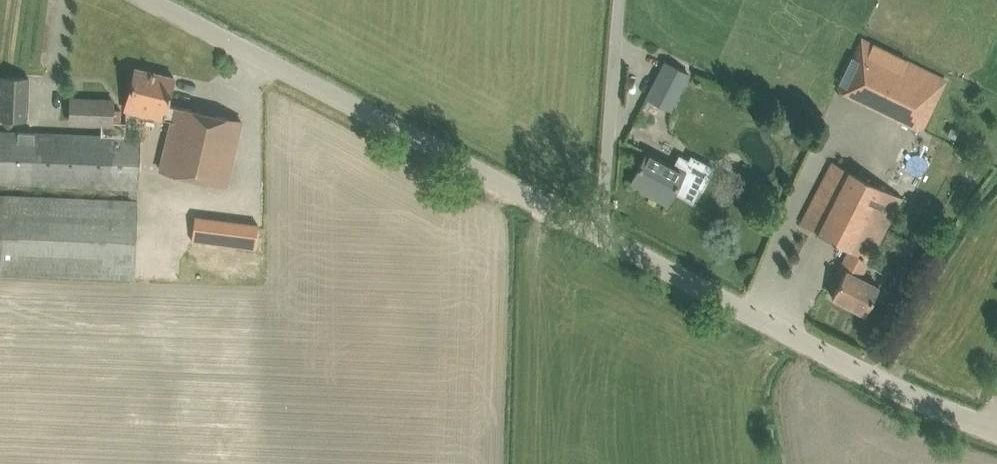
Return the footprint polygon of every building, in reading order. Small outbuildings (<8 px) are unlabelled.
[(905,66),(872,48),(854,84),(909,113),(904,122),(921,131),(946,82),(907,62),(905,66)] [(666,61),(647,97),(670,109),(689,73),(666,61)] [(135,67),(130,87),(125,109),(172,120),(160,169),(226,185),(242,120),(168,103),(174,77),(135,67)] [(0,98),(0,119),(27,120),(29,77),(1,76),(0,98)] [(70,119),(70,121),(102,122),(101,135),(126,136),(126,122),(122,122),(123,112),(113,111),(113,101),(71,99),(70,119)] [(951,126),(947,133),(955,137),(958,129),(951,126)] [(130,187),(133,187),(138,188),(140,137),(135,136),(126,136),(101,135),(0,131),(0,182),(130,187)] [(647,151),(631,181),(651,192),(650,194),(668,203),(674,192),(693,202),(700,188),(702,189),(713,168),(692,157),(690,161),(679,156),(675,165),(647,151)] [(833,162),(810,206),(801,223),(850,249),(843,262),(848,265),(832,296),(865,313),(879,286),(860,276),(901,197),(833,162)] [(135,279),(138,198),(0,193),(0,249),(1,249),(0,273),(135,279)] [(195,239),(257,248),(260,222),(198,214),(195,239)]
